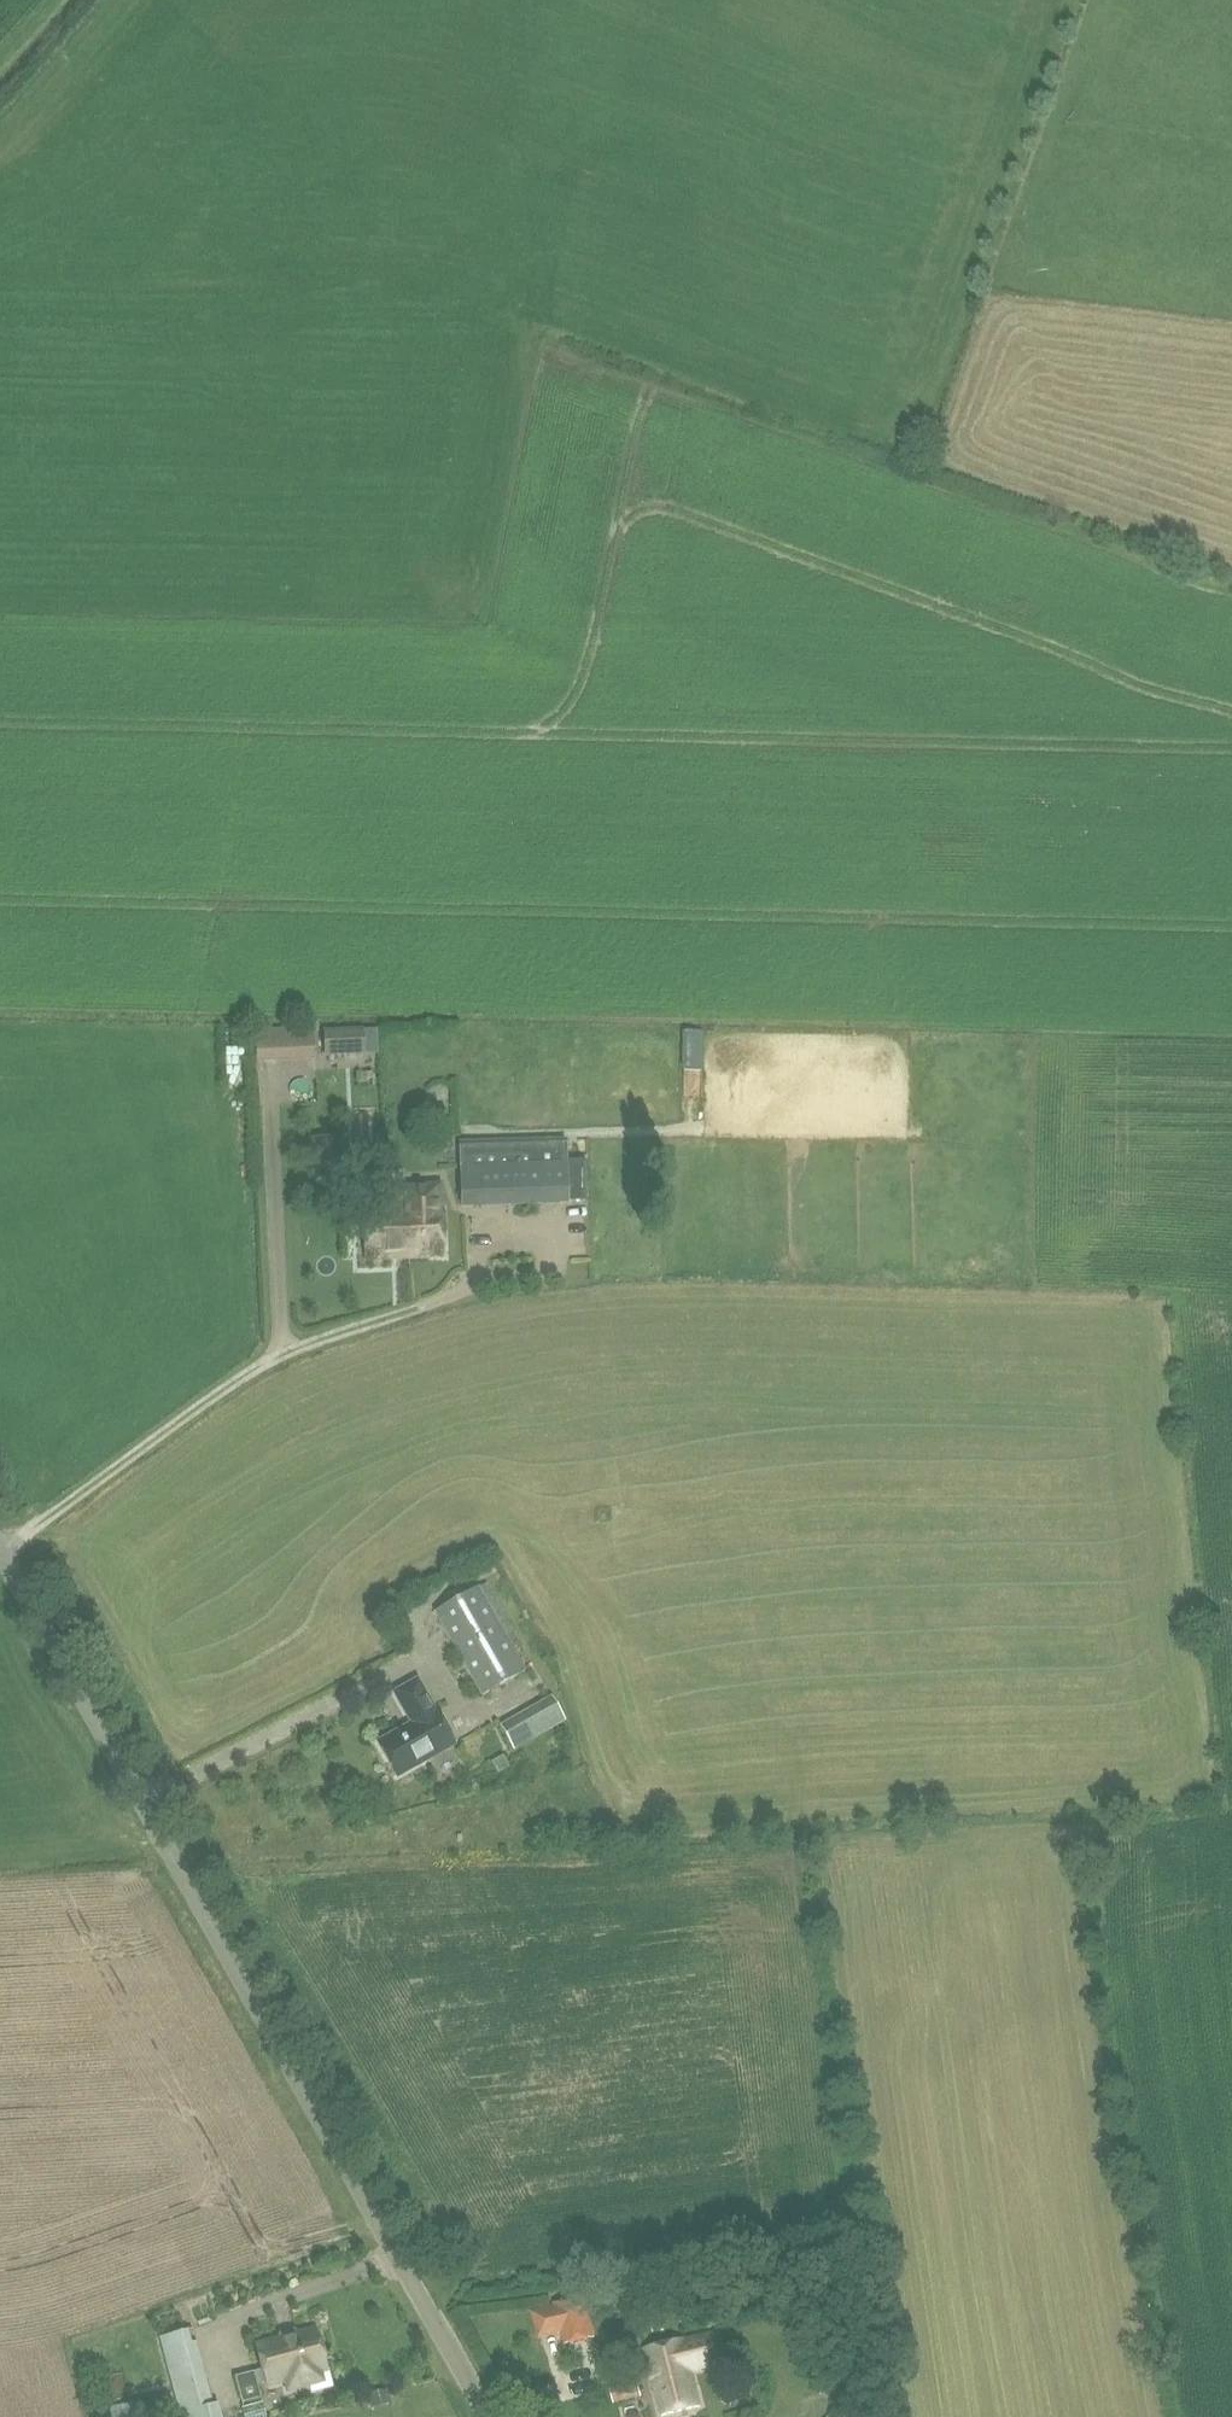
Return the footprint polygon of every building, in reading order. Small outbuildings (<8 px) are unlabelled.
[(325,1031),(326,1057),(364,1056),(365,1030),(325,1031)] [(211,1087),(227,1086),(226,1071),(210,1072),(211,1087)] [(565,1142),(461,1145),(463,1207),(567,1204),(565,1142)] [(445,1257),(442,1207),(441,1207),(440,1186),(384,1189),(385,1199),(402,1199),(402,1248),(410,1248),(410,1259),(445,1257)] [(402,1199),(385,1199),(385,1203),(397,1203),(398,1209),(364,1210),(366,1261),(410,1259),(410,1248),(402,1248),(402,1199)] [(477,1588),(435,1612),(483,1696),(525,1673),(477,1588)] [(435,1713),(418,1683),(396,1695),(417,1732),(403,1740),(400,1733),(379,1745),(397,1778),(455,1745),(436,1713),(435,1713)] [(501,1728),(513,1749),(565,1719),(553,1698),(501,1728)] [(595,2335),(585,2298),(556,2306),(566,2343),(595,2335)] [(315,2329),(257,2345),(268,2386),(286,2381),(288,2390),(310,2384),(307,2375),(327,2370),(315,2329)] [(189,2330),(161,2338),(169,2371),(179,2408),(181,2416),(224,2416),(220,2404),(216,2405),(214,2398),(198,2341),(193,2342),(189,2330)] [(716,2334),(645,2350),(660,2415),(699,2406),(691,2371),(723,2363),(716,2334)] [(641,2398),(637,2381),(610,2387),(614,2404),(641,2398)]
